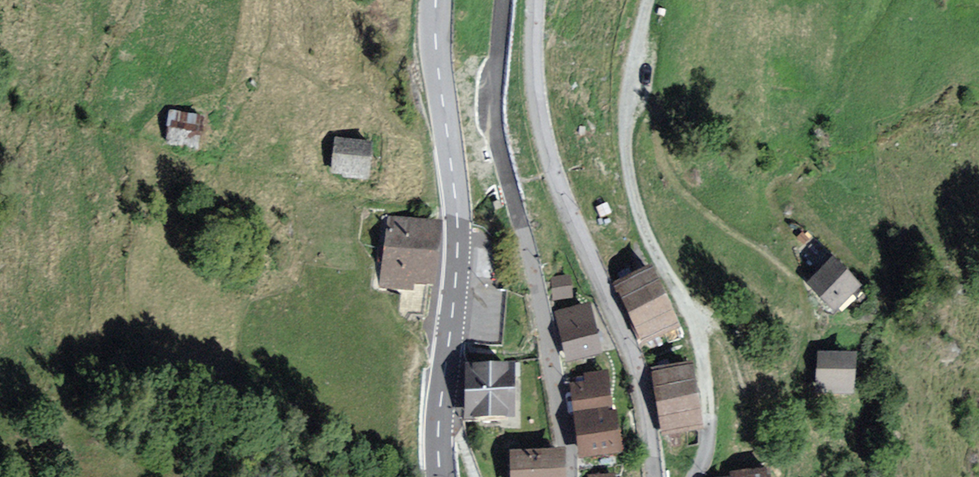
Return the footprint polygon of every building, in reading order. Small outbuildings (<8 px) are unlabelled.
[(211,116),(174,112),(170,146),(208,150),(211,116)] [(386,145),(341,140),(337,176),(382,181),(386,145)] [(444,226),(391,218),(381,281),(433,289),(444,226)] [(847,256),(820,284),(849,312),(876,284),(847,256)] [(575,290),(570,270),(549,275),(553,295),(575,290)] [(655,273),(623,285),(648,343),(687,327),(655,273)] [(531,297),(489,294),(485,334),(528,338),(531,297)] [(593,305),(557,315),(562,335),(569,359),(605,349),(601,333),(599,326),(593,305)] [(872,354),(827,353),(826,394),(872,395),(872,354)] [(703,364),(660,372),(672,438),(705,431),(703,364)] [(529,365),(473,366),(474,421),(530,420),(529,365)] [(619,375),(579,380),(590,460),(637,454),(631,407),(623,408),(619,375)] [(513,453),(513,476),(560,476),(559,453),(513,453)]
